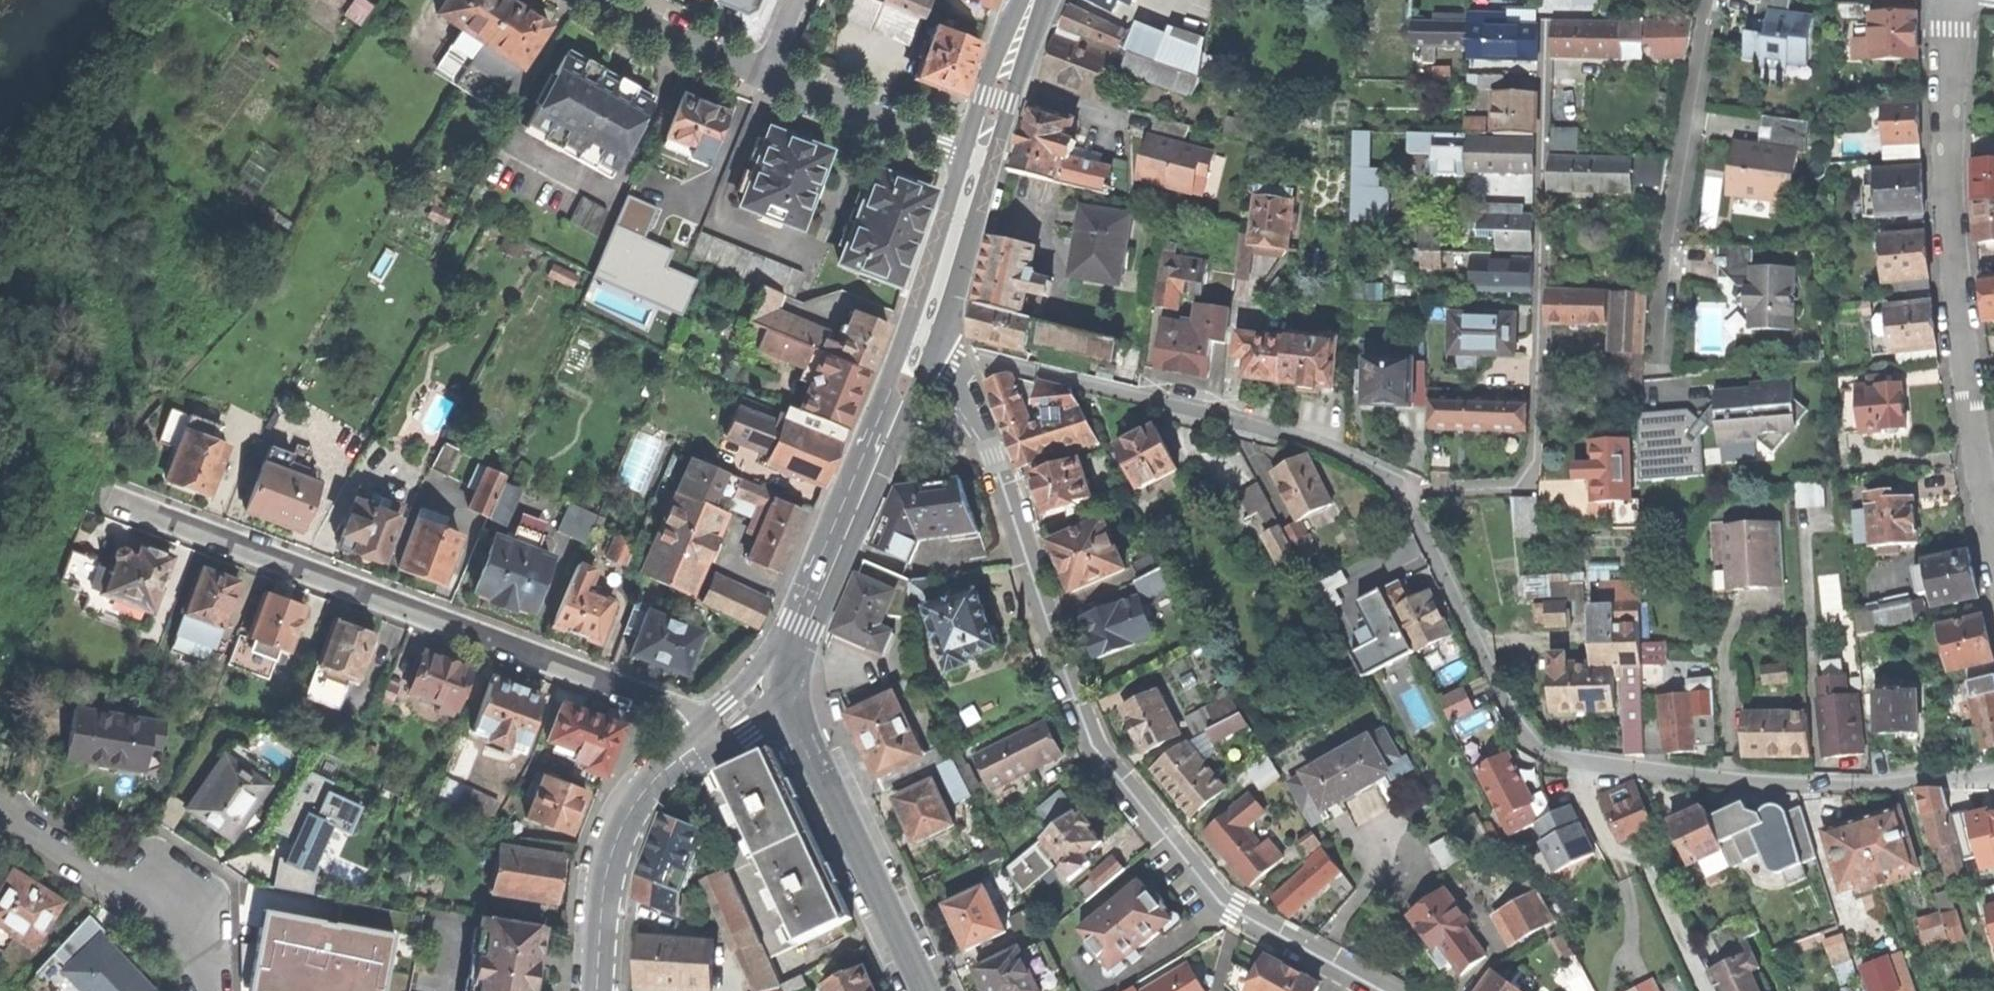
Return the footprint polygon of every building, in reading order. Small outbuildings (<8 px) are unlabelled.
[(438,14),(464,30),(439,66),(459,80),(469,65),(511,2),(508,0),(447,0),(438,14)] [(714,2),(746,15),(757,9),(761,0),(715,0),(714,2)] [(876,0),(853,0),(846,18),(912,45),(922,19),(883,3),(876,0)] [(922,19),(930,0),(884,0),(883,3),(922,19)] [(993,8),(996,0),(972,0),(993,8)] [(1116,13),(1122,0),(1087,0),(1116,13)] [(1788,72),(1789,65),(1808,68),(1814,21),(1789,17),(1792,0),(1759,0),(1757,15),(1754,36),(1748,36),(1745,58),(1763,61),(1762,68),(1788,72)] [(511,2),(469,65),(506,88),(520,67),(522,68),(548,27),(527,13),(511,2)] [(1837,5),(1836,42),(1850,42),(1850,20),(1863,20),(1863,5),(1858,5),(1841,5),(1837,5)] [(1072,9),(1063,31),(1082,38),(1117,49),(1121,51),(1127,37),(1072,9)] [(1872,15),(1872,26),(1872,60),(1918,59),(1918,35),(1918,15),(1872,15)] [(1622,25),(1623,40),(1644,40),(1643,20),(1623,20),(1622,25)] [(1643,20),(1644,40),(1675,41),(1674,20),(1643,20)] [(1689,41),(1693,21),(1674,20),(1675,41),(1683,41),(1689,41)] [(1623,40),(1622,25),(1554,25),(1554,41),(1554,56),(1623,57),(1623,40)] [(935,26),(915,79),(956,94),(965,91),(974,66),(982,43),(935,26)] [(1469,46),(1469,27),(1415,26),(1414,46),(1428,46),(1428,52),(1431,52),(1435,52),(1436,45),(1469,46)] [(1872,60),(1872,26),(1857,26),(1857,50),(1865,50),(1865,60),(1872,60)] [(1469,27),(1469,46),(1469,59),(1538,60),(1538,44),(1538,28),(1469,27)] [(1042,77),(1098,98),(1113,60),(1079,47),(1082,38),(1063,31),(1059,29),(1050,55),(1042,77)] [(1121,51),(1131,56),(1157,65),(1168,41),(1141,30),(1138,29),(1133,29),(1130,32),(1127,37),(1121,51)] [(1079,47),(1113,60),(1117,49),(1082,38),(1079,47)] [(1168,41),(1157,65),(1202,81),(1205,56),(1168,41)] [(554,76),(550,74),(534,103),(538,105),(527,125),(528,125),(524,131),(611,179),(614,173),(625,153),(630,156),(646,126),(641,123),(652,104),(656,98),(610,73),(569,50),(565,56),(554,76)] [(1151,82),(1157,65),(1131,56),(1125,72),(1151,82)] [(493,109),(506,88),(469,65),(459,80),(456,85),(493,109)] [(1196,98),(1202,81),(1157,65),(1151,82),(1196,98)] [(1434,83),(1451,82),(1451,66),(1434,67),(1434,71),(1434,83)] [(1434,83),(1434,71),(1423,71),(1423,83),(1434,83)] [(1478,91),(1506,90),(1505,77),(1478,77),(1478,91)] [(706,165),(726,114),(702,104),(683,96),(663,145),(689,156),(688,158),(706,165)] [(1497,96),(1496,136),(1536,137),(1536,116),(1536,97),(1497,96)] [(1884,145),(1920,143),(1919,122),(1918,104),(1882,106),(1884,145)] [(1032,178),(1055,183),(1063,160),(1071,162),(1072,160),(1079,137),(1072,135),(1075,122),(1033,109),(1027,125),(1026,125),(1021,139),(1015,156),(1018,157),(1012,173),(1032,178)] [(1770,148),(1774,117),(1763,116),(1759,147),(1770,148)] [(1798,152),(1802,121),(1774,117),(1770,148),(1798,152)] [(1148,133),(1182,141),(1185,127),(1152,118),(1148,133)] [(1811,122),(1802,121),(1798,152),(1807,153),(1811,122)] [(1465,135),(1488,136),(1488,124),(1466,123),(1465,135)] [(1359,222),(1396,221),(1395,187),(1385,187),(1385,167),(1377,167),(1377,130),(1358,130),(1359,222)] [(1564,149),(1585,146),(1583,130),(1561,133),(1564,149)] [(741,205),(799,227),(814,187),(827,153),(769,131),(741,205)] [(1142,180),(1192,192),(1196,175),(1206,178),(1212,153),(1151,139),(1147,158),(1142,180)] [(1433,159),(1434,140),(1418,140),(1418,159),(1433,159)] [(1455,160),(1456,146),(1467,146),(1467,141),(1434,140),(1433,159),(1455,160)] [(1466,160),(1466,172),(1534,174),(1535,159),(1535,142),(1467,141),(1467,146),(1466,160)] [(1771,212),(1790,214),(1798,152),(1770,148),(1759,147),(1734,144),(1732,164),(1736,164),(1735,175),(1732,195),(1773,200),(1771,212)] [(1467,146),(1456,146),(1455,160),(1466,160),(1467,146)] [(1664,185),(1668,156),(1632,155),(1632,161),(1630,180),(1630,184),(1664,185)] [(1619,180),(1630,180),(1632,161),(1551,158),(1550,174),(1550,190),(1618,192),(1619,180)] [(1064,185),(1071,162),(1063,160),(1055,183),(1064,185)] [(1071,162),(1064,185),(1111,196),(1112,192),(1109,191),(1111,182),(1110,169),(1072,160),(1071,162)] [(1993,202),(1993,162),(1973,162),(1973,182),(1973,203),(1993,202)] [(1876,172),(1877,189),(1879,217),(1924,215),(1922,192),(1921,170),(1876,172)] [(839,263),(898,286),(920,229),(933,193),(875,171),(856,219),(839,263)] [(1630,180),(1619,180),(1618,192),(1630,193),(1630,184),(1630,180)] [(1005,188),(1002,187),(996,208),(1004,210),(1008,194),(1010,189),(1005,188)] [(1879,217),(1877,189),(1865,189),(1867,218),(1879,217)] [(569,221),(593,236),(608,212),(583,197),(569,221)] [(1251,245),(1288,250),(1294,202),(1257,198),(1251,245)] [(1993,242),(1993,202),(1973,203),(1975,224),(1976,243),(1993,242)] [(1498,240),(1499,217),(1524,217),(1523,207),(1480,205),(1480,225),(1480,240),(1498,240)] [(1070,278),(1119,286),(1131,217),(1082,209),(1078,232),(1080,232),(1078,243),(1076,255),(1074,254),(1070,278)] [(1524,217),(1499,217),(1498,240),(1497,250),(1533,251),(1533,233),(1533,217),(1524,217)] [(1480,240),(1480,225),(1470,224),(1470,240),(1480,240)] [(689,257),(749,281),(784,296),(795,300),(804,274),(700,232),(689,257)] [(505,246),(516,251),(522,240),(511,234),(505,246)] [(1421,253),(1442,253),(1443,234),(1420,234),(1421,253)] [(1927,280),(1929,280),(1927,257),(1925,235),(1880,240),(1884,284),(1888,284),(1927,280)] [(984,274),(977,307),(1021,317),(1026,293),(1050,298),(1053,283),(1038,280),(1039,274),(1031,273),(1036,251),(1005,244),(991,241),(984,274)] [(1288,250),(1251,245),(1250,253),(1265,254),(1283,256),(1288,250)] [(1751,331),(1792,332),(1793,270),(1754,269),(1754,247),(1719,247),(1719,280),(1731,280),(1750,280),(1750,288),(1738,299),(1745,306),(1745,308),(1745,311),(1756,311),(1756,328),(1751,328),(1751,331)] [(1422,269),(1442,269),(1442,253),(1421,253),(1422,269)] [(1161,269),(1183,273),(1183,271),(1205,274),(1207,264),(1163,257),(1161,269)] [(601,259),(584,299),(597,305),(615,265),(601,259)] [(1472,289),(1531,291),(1532,275),(1532,261),(1472,260),(1472,289)] [(555,268),(550,276),(575,288),(579,279),(555,268)] [(1180,292),(1183,273),(1161,269),(1155,308),(1177,312),(1180,292)] [(1183,271),(1183,273),(1180,292),(1202,296),(1205,274),(1183,271)] [(1979,280),(1981,299),(1984,322),(1992,321),(1993,323),(1993,279),(1979,280)] [(1261,300),(1274,310),(1291,289),(1278,280),(1261,300)] [(1750,280),(1731,280),(1738,288),(1750,288),(1750,280)] [(1927,280),(1888,284),(1890,299),(1929,295),(1927,280)] [(869,373),(879,349),(889,327),(854,312),(847,328),(842,326),(839,333),(844,335),(840,346),(826,340),(828,335),(772,312),(776,302),(781,304),(784,296),(749,281),(743,295),(755,300),(746,323),(764,330),(834,359),(869,373)] [(1547,322),(1573,323),(1581,323),(1606,324),(1607,299),(1607,294),(1547,292),(1547,308),(1547,322)] [(1614,294),(1613,299),(1607,299),(1606,324),(1616,324),(1617,294),(1614,294)] [(1614,353),(1645,355),(1648,296),(1617,294),(1616,324),(1614,353)] [(1832,320),(1871,316),(1870,303),(1831,307),(1832,320)] [(1891,354),(1897,353),(1934,349),(1936,349),(1933,324),(1931,304),(1886,310),(1891,354)] [(1026,351),(1029,340),(1034,320),(1021,317),(977,307),(975,322),(973,338),(1026,351)] [(1194,338),(1199,339),(1203,307),(1198,307),(1195,327),(1194,338)] [(1203,307),(1199,339),(1214,341),(1214,343),(1226,344),(1230,311),(1203,307)] [(1450,355),(1515,356),(1515,335),(1515,316),(1450,315),(1450,355)] [(1061,327),(1077,331),(1079,321),(1064,317),(1061,327)] [(1038,342),(1043,323),(1034,320),(1029,340),(1038,342)] [(1119,341),(1077,331),(1061,327),(1043,323),(1038,342),(1082,353),(1095,356),(1114,361),(1119,341)] [(1163,323),(1162,334),(1194,338),(1195,327),(1163,323)] [(809,369),(804,381),(811,384),(799,412),(845,431),(859,400),(869,373),(834,359),(764,330),(758,348),(803,367),(804,367),(809,369)] [(1194,338),(1162,334),(1157,370),(1180,373),(1209,377),(1214,343),(1214,341),(1199,339),(1194,338)] [(1283,383),(1288,341),(1240,335),(1237,358),(1248,360),(1245,379),(1263,382),(1283,384),(1283,383)] [(1289,335),(1288,341),(1283,383),(1304,386),(1303,393),(1310,394),(1319,395),(1320,388),(1334,389),(1337,363),(1335,363),(1338,341),(1289,335)] [(1119,341),(1114,361),(1123,363),(1128,344),(1119,341)] [(1123,363),(1122,369),(1135,373),(1142,347),(1128,344),(1123,363)] [(676,362),(680,352),(669,348),(665,357),(676,362)] [(1934,349),(1897,353),(1899,369),(1936,364),(1934,349)] [(1614,373),(1628,374),(1628,365),(1645,365),(1645,355),(1614,353),(1614,373)] [(1386,407),(1413,407),(1414,362),(1366,361),(1366,373),(1358,373),(1358,394),(1365,394),(1365,406),(1386,407)] [(1098,378),(1113,381),(1115,371),(1100,368),(1098,378)] [(741,369),(735,385),(761,396),(767,379),(741,369)] [(1003,426),(1019,467),(1082,447),(1072,416),(1069,409),(1032,421),(1028,423),(1010,376),(987,385),(1003,426)] [(1868,388),(1886,386),(1885,377),(1867,378),(1868,388)] [(1035,405),(1077,403),(1070,389),(1040,382),(1035,405)] [(1719,434),(1720,444),(1762,441),(1774,453),(1797,426),(1794,399),(1793,382),(1753,386),(1753,391),(1716,395),(1717,404),(1719,421),(1710,427),(1719,434)] [(1860,431),(1860,433),(1887,431),(1891,435),(1898,434),(1899,430),(1905,429),(1902,405),(1901,385),(1886,386),(1868,388),(1856,389),(1860,431)] [(1860,431),(1856,389),(1840,390),(1843,433),(1860,431)] [(1438,430),(1438,399),(1428,399),(1427,429),(1438,430)] [(1528,417),(1528,402),(1438,399),(1438,430),(1527,432),(1528,417)] [(1794,399),(1797,426),(1809,411),(1794,399)] [(787,419),(741,400),(725,435),(769,453),(765,463),(822,487),(830,468),(845,431),(799,412),(791,409),(787,419)] [(1083,413),(1077,403),(1035,405),(1032,421),(1069,409),(1072,416),(1083,413)] [(1710,427),(1719,421),(1717,404),(1709,412),(1702,420),(1710,427)] [(166,481),(189,489),(209,497),(227,447),(216,443),(221,428),(171,409),(159,443),(178,450),(166,481)] [(1702,420),(1688,411),(1640,415),(1639,437),(1639,482),(1705,477),(1700,438),(1710,427),(1702,420)] [(1099,442),(1083,413),(1072,416),(1082,447),(1099,442)] [(1132,476),(1138,489),(1177,470),(1156,427),(1136,436),(1117,446),(1126,465),(1124,466),(1130,477),(1132,476)] [(289,463),(292,455),(256,441),(249,454),(244,468),(260,474),(247,511),(272,520),(300,531),(318,481),(303,476),(305,469),(289,463)] [(1592,480),(1593,503),(1613,502),(1631,502),(1630,441),(1591,442),(1592,464),(1592,480)] [(430,469),(446,477),(460,452),(444,443),(430,469)] [(1273,472),(1297,521),(1298,520),(1331,504),(1307,456),(1292,463),(1273,472)] [(1036,493),(1044,517),(1082,504),(1082,501),(1092,498),(1080,458),(1030,474),(1036,493)] [(711,507),(715,497),(726,501),(729,510),(752,520),(758,504),(769,509),(748,560),(778,573),(792,540),(804,511),(774,498),(776,493),(692,459),(678,492),(711,507)] [(1592,480),(1592,464),(1574,465),(1575,472),(1575,481),(1592,480)] [(468,487),(478,490),(487,469),(478,465),(468,487)] [(470,509),(501,523),(515,490),(502,484),(505,477),(487,469),(478,490),(470,509)] [(871,549),(909,564),(921,539),(978,529),(961,479),(930,484),(897,489),(871,549)] [(1802,506),(1831,504),(1829,480),(1800,483),(1802,506)] [(1256,512),(1269,505),(1256,483),(1239,492),(1251,515),(1256,512)] [(338,545),(354,551),(362,554),(381,561),(407,493),(387,486),(383,498),(359,490),(342,534),(338,545)] [(656,541),(699,560),(709,536),(719,513),(710,509),(711,507),(678,492),(656,541)] [(1866,495),(1867,505),(1871,541),(1871,547),(1876,546),(1898,544),(1915,543),(1913,521),(1911,498),(1891,500),(1891,493),(1866,495)] [(1514,531),(1537,530),(1537,498),(1512,497),(1514,531)] [(1613,502),(1614,529),(1640,530),(1640,502),(1631,502),(1613,502)] [(557,532),(584,544),(596,517),(569,505),(557,532)] [(1269,505),(1256,512),(1273,531),(1281,527),(1269,505)] [(1871,541),(1867,505),(1857,506),(1860,542),(1871,541)] [(419,575),(442,584),(460,535),(440,528),(444,516),(421,508),(399,568),(419,575)] [(1060,566),(1072,592),(1125,568),(1104,520),(1051,543),(1060,566)] [(1283,528),(1290,543),(1306,534),(1298,520),(1297,521),(1283,528)] [(1730,590),(1784,586),(1779,523),(1726,526),(1730,590)] [(473,596),(502,606),(529,616),(531,612),(551,558),(535,552),(540,537),(515,527),(511,536),(505,534),(503,540),(495,537),(475,591),(473,596)] [(1277,562),(1294,554),(1281,527),(1273,531),(1264,536),(1277,562)] [(606,558),(626,567),(636,542),(603,528),(598,540),(612,546),(606,558)] [(992,569),(978,529),(921,539),(909,564),(902,578),(911,582),(930,579),(971,573),(992,569)] [(1300,562),(1316,554),(1306,534),(1290,543),(1300,562)] [(641,576),(684,595),(699,560),(656,541),(641,576)] [(1899,552),(1898,544),(1876,546),(1877,557),(1899,552)] [(71,550),(60,580),(70,583),(68,587),(77,590),(78,587),(88,590),(81,610),(101,617),(102,613),(145,629),(171,557),(156,552),(137,545),(134,554),(128,552),(127,549),(120,546),(114,549),(111,555),(113,559),(109,571),(108,571),(100,568),(101,566),(97,565),(99,560),(71,550)] [(1934,606),(1977,596),(1972,573),(1968,552),(1924,562),(1934,606)] [(1140,581),(1165,568),(1158,554),(1133,566),(1140,581)] [(866,562),(859,577),(896,593),(885,618),(909,619),(910,602),(911,582),(902,578),(866,562)] [(576,565),(551,625),(572,633),(597,643),(614,601),(587,590),(593,572),(576,565)] [(1165,587),(1173,584),(1165,568),(1140,581),(1135,583),(1143,598),(1165,587)] [(216,575),(199,569),(182,613),(184,613),(170,651),(202,663),(209,647),(213,649),(221,627),(222,627),(239,584),(216,575)] [(932,599),(933,607),(973,593),(971,573),(930,579),(932,599)] [(873,648),(884,653),(892,633),(880,628),(885,618),(896,593),(859,577),(847,606),(835,633),(872,649),(873,648)] [(1382,589),(1390,606),(1396,603),(1398,609),(1410,603),(1406,597),(1413,594),(1405,577),(1382,589)] [(704,603),(756,626),(767,601),(715,578),(704,603)] [(910,602),(932,599),(930,579),(911,582),(910,602)] [(1168,592),(1175,588),(1173,584),(1165,587),(1168,592)] [(1357,634),(1364,647),(1352,654),(1363,677),(1414,652),(1390,606),(1382,589),(1368,596),(1357,602),(1366,620),(1360,623),(1364,631),(1357,634)] [(928,609),(950,674),(971,667),(968,659),(998,649),(996,644),(998,643),(1001,638),(998,629),(992,626),(990,627),(985,612),(978,592),(973,593),(933,607),(928,609)] [(228,662),(269,678),(280,649),(287,651),(304,607),(282,599),(264,593),(248,637),(238,633),(228,662)] [(1414,652),(1449,634),(1439,613),(1429,594),(1410,603),(1398,609),(1396,603),(1390,606),(1414,652)] [(1876,628),(1914,620),(1908,595),(1871,604),(1873,616),(1876,628)] [(1139,599),(1120,606),(1135,644),(1154,637),(1139,599)] [(649,605),(635,600),(623,632),(638,637),(631,655),(651,662),(670,669),(675,670),(681,669),(687,665),(700,632),(647,612),(649,605)] [(1616,624),(1639,623),(1639,603),(1602,604),(1603,624),(1616,624)] [(1571,626),(1570,604),(1546,605),(1546,627),(1571,626)] [(1546,627),(1546,605),(1536,605),(1537,627),(1546,627)] [(1135,644),(1120,606),(1083,620),(1089,637),(1097,657),(1135,644)] [(1877,630),(1876,628),(1873,616),(1854,621),(1856,635),(1865,633),(1877,630)] [(1965,667),(1993,661),(1987,637),(1983,617),(1940,626),(1949,670),(1965,667)] [(352,626),(334,619),(317,664),(305,696),(334,708),(346,675),(356,679),(364,659),(370,662),(373,653),(367,651),(373,634),(352,626)] [(1631,666),(1641,666),(1639,623),(1616,624),(1617,667),(1621,667),(1631,666)] [(1617,667),(1616,624),(1603,624),(1591,625),(1592,668),(1613,667),(1617,667)] [(1868,652),(1865,633),(1856,635),(1858,654),(1868,652)] [(1665,655),(1664,643),(1641,643),(1641,660),(1656,660),(1656,655),(1665,655)] [(453,716),(470,670),(447,661),(424,653),(410,692),(442,704),(440,711),(453,716)] [(1550,655),(1550,669),(1567,668),(1566,655),(1550,655)] [(1663,685),(1663,660),(1656,660),(1641,660),(1641,666),(1642,678),(1642,685),(1663,685)] [(1862,689),(1874,688),(1872,661),(1860,665),(1862,689)] [(1965,667),(1969,682),(1993,676),(1993,667),(1993,661),(1965,667)] [(1763,684),(1788,682),(1787,666),(1762,668),(1763,684)] [(1613,675),(1613,667),(1592,668),(1567,668),(1550,669),(1551,711),(1581,710),(1614,710),(1613,675)] [(1621,675),(1621,667),(1617,667),(1613,667),(1613,675),(1621,675)] [(1821,700),(1847,697),(1845,676),(1818,679),(1821,700)] [(1993,694),(1993,676),(1969,682),(1972,699),(1993,694)] [(515,686),(491,677),(469,734),(521,754),(542,696),(515,686)] [(1690,694),(1692,717),(1714,714),(1712,677),(1686,680),(1687,694),(1690,694)] [(1627,700),(1642,700),(1642,685),(1642,678),(1627,679),(1627,700)] [(1440,698),(1452,722),(1475,711),(1463,686),(1440,698)] [(1134,729),(1145,752),(1179,734),(1158,692),(1124,709),(1134,729)] [(1895,734),(1917,733),(1915,693),(1876,695),(1876,716),(1877,735),(1895,734)] [(1680,752),(1696,751),(1692,717),(1690,694),(1687,694),(1660,697),(1666,754),(1680,752)] [(1972,699),(1970,699),(1972,707),(1993,702),(1993,694),(1972,699)] [(1865,716),(1876,716),(1876,695),(1863,695),(1865,716)] [(865,745),(880,777),(902,766),(922,757),(894,696),(851,716),(865,745)] [(1821,700),(1817,700),(1823,758),(1842,756),(1863,753),(1857,696),(1847,697),(1821,700)] [(1642,700),(1627,700),(1628,720),(1642,719),(1642,700)] [(1972,707),(1974,715),(1993,711),(1993,702),(1972,707)] [(581,769),(603,777),(613,752),(622,727),(561,704),(547,740),(574,751),(571,760),(582,764),(581,769)] [(1195,737),(1208,731),(1217,726),(1208,707),(1186,719),(1195,737)] [(157,772),(166,724),(74,708),(65,756),(116,765),(157,772)] [(1974,715),(1981,750),(1993,747),(1993,711),(1974,715)] [(1208,731),(1213,742),(1247,725),(1241,713),(1217,726),(1208,731)] [(1773,756),(1810,755),(1806,715),(1744,716),(1745,756),(1773,756)] [(975,756),(992,789),(1063,755),(1054,737),(1046,721),(975,756)] [(1401,757),(1385,729),(1369,738),(1385,766),(1401,757)] [(1186,743),(1201,762),(1212,753),(1216,746),(1213,742),(1208,731),(1195,737),(1186,743)] [(1390,774),(1385,766),(1369,738),(1336,756),(1358,792),(1374,783),(1390,774)] [(1172,792),(1192,816),(1224,790),(1201,762),(1186,743),(1154,769),(1172,792)] [(908,780),(939,765),(953,758),(947,745),(922,757),(902,766),(908,780)] [(801,943),(853,919),(835,881),(799,804),(772,749),(721,773),(801,943)] [(1252,778),(1273,765),(1266,754),(1243,768),(1250,779),(1252,778)] [(1477,770),(1492,799),(1523,783),(1515,767),(1508,754),(1477,770)] [(1321,803),(1325,810),(1343,800),(1358,792),(1336,756),(1305,774),(1321,803)] [(210,823),(231,838),(267,786),(225,757),(189,808),(210,823)] [(939,765),(951,790),(965,783),(953,758),(939,765)] [(1252,778),(1259,790),(1280,777),(1273,765),(1252,778)] [(908,780),(902,766),(880,777),(886,790),(908,780)] [(1321,803),(1305,774),(1290,783),(1306,811),(1321,803)] [(586,793),(543,776),(540,785),(532,782),(526,796),(534,799),(527,818),(570,835),(578,814),(586,793)] [(435,803),(439,805),(450,781),(445,779),(435,803)] [(487,827),(498,803),(450,781),(439,805),(487,827)] [(906,820),(916,843),(955,825),(935,782),(896,800),(906,820)] [(1621,840),(1653,826),(1634,782),(1617,789),(1602,796),(1621,840)] [(965,783),(951,790),(957,803),(971,796),(965,783)] [(1523,783),(1492,799),(1501,818),(1529,804),(1523,783)] [(324,811),(310,806),(283,881),(304,889),(310,873),(320,876),(339,823),(358,830),(369,800),(333,787),(324,811)] [(1917,788),(1924,814),(1946,808),(1949,808),(1943,788),(1928,788),(1917,788)] [(1057,828),(1078,811),(1062,792),(1041,809),(1057,828)] [(1228,858),(1253,837),(1246,828),(1265,812),(1251,794),(1206,831),(1217,844),(1228,858)] [(1777,874),(1783,872),(1789,886),(1808,878),(1802,863),(1817,856),(1800,806),(1786,812),(1772,818),(1769,811),(1759,815),(1753,818),(1750,819),(1744,804),(1709,818),(1724,849),(1731,867),(1762,855),(1766,866),(1770,871),(1777,874)] [(1761,810),(1759,815),(1769,811),(1772,818),(1786,812),(1784,810),(1780,807),(1774,805),(1767,807),(1761,810)] [(1583,830),(1571,806),(1561,811),(1553,815),(1573,856),(1576,862),(1594,853),(1588,840),(1581,837),(1578,832),(1583,830)] [(1724,849),(1709,818),(1705,807),(1686,814),(1670,821),(1688,864),(1724,849)] [(1973,807),(1959,810),(1960,815),(1974,812),(1973,807)] [(1860,820),(1879,879),(1899,874),(1917,868),(1900,808),(1879,814),(1860,820)] [(1944,846),(1955,843),(1946,808),(1924,814),(1933,848),(1944,846)] [(1974,812),(1960,815),(1969,850),(1993,843),(1993,828),(1989,808),(1981,810),(1974,812)] [(1043,839),(1047,844),(1057,857),(1065,866),(1061,869),(1070,881),(1092,863),(1086,855),(1103,842),(1088,823),(1078,811),(1057,828),(1043,839)] [(1553,866),(1573,856),(1553,815),(1537,823),(1546,841),(1541,843),(1553,866)] [(638,899),(681,916),(682,893),(694,861),(697,854),(705,833),(663,816),(648,857),(641,877),(638,899)] [(1860,884),(1879,879),(1860,820),(1840,826),(1823,831),(1841,889),(1860,884)] [(1436,857),(1458,845),(1452,834),(1430,845),(1436,857)] [(1306,858),(1322,847),(1315,836),(1299,847),(1306,858)] [(1261,847),(1253,837),(1228,858),(1250,885),(1275,864),(1261,847)] [(1261,847),(1275,864),(1283,857),(1270,840),(1261,847)] [(1944,846),(1947,860),(1958,857),(1955,843),(1944,846)] [(1057,857),(1047,844),(1041,848),(1051,861),(1057,857)] [(1458,845),(1436,857),(1442,869),(1464,857),(1458,845)] [(491,890),(555,900),(558,880),(562,859),(498,849),(491,890)] [(1306,865),(1308,867),(1310,866),(1326,884),(1340,872),(1324,850),(1306,865)] [(1090,875),(1101,888),(1125,868),(1114,855),(1090,875)] [(1553,866),(1556,872),(1576,862),(1573,856),(1553,866)] [(1952,878),(1963,876),(1958,857),(1947,860),(1952,878)] [(712,879),(731,871),(728,864),(709,872),(712,879)] [(1281,907),(1290,917),(1322,888),(1326,884),(1310,866),(1308,867),(1274,898),(1281,907)] [(712,879),(760,990),(765,990),(780,984),(731,871),(712,879)] [(1329,910),(1354,887),(1340,872),(1326,884),(1322,888),(1331,897),(1324,903),(1329,910)] [(1524,885),(1534,880),(1529,872),(1519,877),(1524,885)] [(29,944),(56,902),(31,886),(9,873),(0,887),(0,926),(12,933),(29,944)] [(1901,880),(1899,874),(1879,879),(1881,886),(1901,880)] [(419,910),(244,879),(239,906),(384,932),(385,950),(379,990),(406,990),(419,910)] [(1860,884),(1862,891),(1881,886),(1879,879),(1860,884)] [(1122,954),(1127,960),(1174,922),(1166,912),(1149,891),(1140,880),(1115,901),(1117,903),(1107,912),(1105,909),(1079,931),(1087,941),(1104,962),(1107,966),(1122,954)] [(1534,880),(1524,885),(1518,888),(1525,900),(1540,892),(1534,880)] [(1334,915),(1356,890),(1354,887),(1329,910),(1334,915)] [(956,927),(967,950),(1005,931),(985,889),(947,907),(956,927)] [(1152,889),(1149,891),(1166,912),(1169,909),(1165,904),(1166,903),(1163,899),(1160,895),(1158,897),(1152,889)] [(1421,930),(1455,904),(1445,890),(1410,916),(1421,930)] [(1935,895),(1939,906),(1954,902),(1951,890),(1935,895)] [(1501,913),(1496,916),(1512,944),(1555,920),(1540,892),(1525,900),(1501,913)] [(1956,910),(1954,902),(1939,906),(1941,914),(1956,910)] [(1486,956),(1473,938),(1464,926),(1469,922),(1455,904),(1421,930),(1434,948),(1440,944),(1448,955),(1462,974),(1486,956)] [(1501,913),(1498,906),(1493,909),(1496,916),(1501,913)] [(1946,929),(1961,924),(1956,910),(1941,914),(1946,929)] [(1011,923),(1017,938),(1039,928),(1032,913),(1011,923)] [(1711,933),(1717,948),(1745,936),(1760,929),(1753,914),(1711,933)] [(1946,929),(1941,914),(1920,920),(1927,944),(1948,938),(1946,929)] [(542,941),(544,928),(480,917),(468,990),(534,990),(534,987),(532,986),(535,967),(538,967),(539,959),(540,953),(537,953),(539,940),(542,941)] [(1464,926),(1473,938),(1477,934),(1469,922),(1464,926)] [(0,926),(0,945),(3,947),(12,933),(0,926)] [(62,967),(89,941),(75,927),(31,969),(44,983),(43,984),(45,986),(64,968),(62,967)] [(124,964),(96,935),(89,941),(62,967),(64,968),(86,990),(150,990),(124,964)] [(1554,941),(1565,960),(1575,954),(1564,935),(1554,941)] [(1717,948),(1725,964),(1736,990),(1760,990),(1751,970),(1759,967),(1745,936),(1717,948)] [(1838,961),(1847,958),(1841,936),(1822,941),(1829,963),(1838,961)] [(641,988),(692,990),(712,990),(715,944),(644,940),(642,963),(641,988)] [(1101,964),(1104,962),(1087,941),(1085,943),(1101,964)] [(1021,950),(1027,964),(1033,961),(1026,947),(1021,950)] [(977,970),(985,988),(986,990),(1040,990),(1027,964),(1021,950),(977,970)] [(1903,952),(1882,959),(1892,990),(1915,990),(1903,952)] [(1112,972),(1127,960),(1122,954),(1107,966),(1112,972)] [(1250,990),(1316,990),(1319,986),(1295,973),(1268,958),(1258,975),(1250,990)] [(1854,978),(1847,958),(1838,961),(1844,981),(1854,978)] [(1882,959),(1865,964),(1874,990),(1891,990),(1892,990),(1882,959)] [(1258,975),(1233,961),(1227,984),(1235,990),(1250,990),(1258,975)] [(1198,978),(1189,963),(1141,990),(1206,990),(1198,978)] [(1725,964),(1715,968),(1725,990),(1736,990),(1725,964)] [(825,987),(826,990),(877,990),(876,989),(866,968),(825,987)] [(1715,968),(1708,972),(1717,990),(1725,990),(1715,968)] [(1494,972),(1479,990),(1519,990),(1509,983),(1494,972)] [(786,990),(805,990),(810,989),(804,975),(783,985),(786,990)] [(1519,990),(1527,990),(1529,989),(1513,977),(1509,983),(1519,990)] [(1653,978),(1637,986),(1639,990),(1659,990),(1653,978)]
